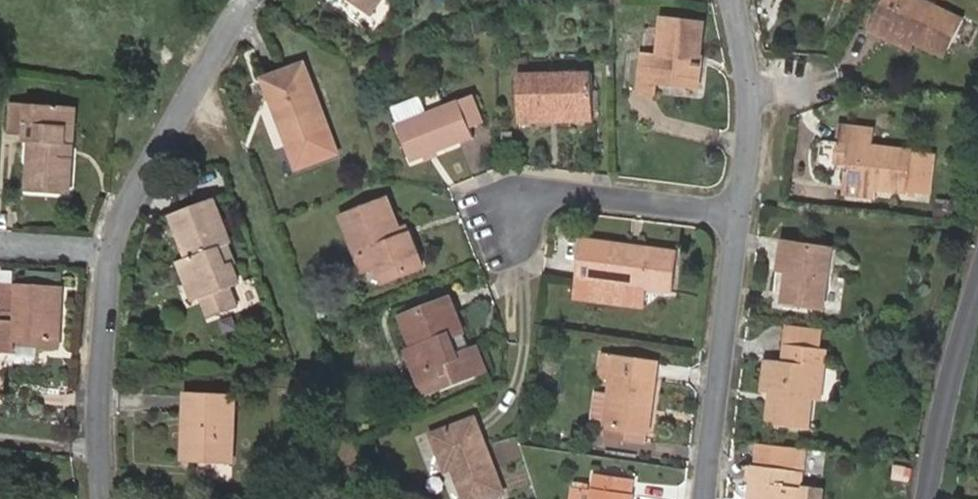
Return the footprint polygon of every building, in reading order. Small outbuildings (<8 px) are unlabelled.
[(358,11),(365,0),(340,0),(358,11)] [(865,33),(881,42),(886,32),(914,46),(943,62),(952,44),(961,25),(934,11),(913,0),(883,0),(865,33)] [(934,11),(940,0),(913,0),(934,11)] [(693,15),(653,10),(648,48),(634,47),(630,84),(647,85),(649,74),(686,77),(693,15)] [(974,31),(961,25),(952,44),(965,50),(974,31)] [(886,32),(881,42),(908,55),(914,46),(886,32)] [(295,64),(255,80),(281,145),(321,129),(295,64)] [(524,116),(579,119),(582,79),(508,75),(505,121),(523,122),(524,116)] [(463,93),(452,98),(463,125),(474,120),(463,93)] [(390,123),(405,160),(467,135),(452,98),(421,111),(415,94),(386,105),(392,122),(390,123)] [(49,98),(0,96),(0,126),(9,127),(9,136),(14,136),(11,185),(52,188),(53,149),(40,148),(41,138),(47,138),(49,98)] [(57,99),(49,98),(47,138),(41,138),(40,148),(53,149),(57,99)] [(579,126),(579,119),(524,116),(523,122),(579,126)] [(850,122),(838,121),(835,138),(848,140),(845,160),(842,190),(874,194),(875,186),(928,192),(933,150),(871,142),(873,125),(850,122)] [(848,140),(835,138),(833,158),(845,160),(848,140)] [(400,236),(397,229),(384,198),(338,216),(355,256),(368,251),(375,266),(381,281),(421,264),(408,233),(400,236)] [(960,200),(936,198),(934,216),(957,219),(960,200)] [(214,249),(224,246),(206,201),(167,215),(184,259),(179,262),(194,302),(199,300),(207,318),(231,308),(224,289),(233,286),(225,264),(220,266),(214,249)] [(405,226),(397,229),(400,236),(408,233),(405,226)] [(583,276),(638,283),(668,286),(673,248),(578,237),(572,292),(581,293),(583,276)] [(788,272),(792,239),(782,238),(778,270),(788,272)] [(833,245),(792,239),(788,272),(784,304),(825,309),(833,245)] [(230,262),(224,246),(214,249),(220,266),(225,264),(230,262)] [(368,251),(355,256),(361,271),(375,266),(368,251)] [(637,291),(638,283),(583,276),(581,293),(601,295),(602,287),(637,291)] [(48,336),(50,282),(6,280),(4,317),(0,316),(0,348),(5,348),(5,342),(31,343),(31,336),(48,336)] [(447,316),(456,312),(449,295),(400,314),(414,347),(431,390),(485,367),(477,346),(461,351),(454,333),(447,316)] [(463,329),(456,312),(447,316),(454,333),(463,329)] [(791,325),(788,342),(827,347),(829,330),(791,325)] [(814,364),(825,365),(827,347),(788,342),(785,360),(775,359),(772,393),(768,424),(806,429),(810,397),(814,364)] [(431,390),(414,347),(406,350),(423,393),(431,390)] [(627,426),(625,438),(644,441),(645,429),(654,359),(612,354),(600,352),(597,374),(609,375),(607,391),(593,390),(589,419),(604,422),(604,423),(627,426)] [(772,393),(775,359),(766,358),(762,392),(772,393)] [(821,398),(825,365),(814,364),(810,397),(821,398)] [(182,417),(180,460),(224,461),(226,397),(177,395),(176,417),(182,417)] [(432,431),(447,468),(454,466),(467,498),(473,498),(504,487),(475,414),(432,431)] [(602,435),(625,438),(627,426),(604,423),(602,435)] [(761,442),(758,466),(754,466),(752,483),(762,485),(760,498),(824,498),(825,489),(803,486),(804,471),(802,471),(792,470),(794,446),(761,442)] [(794,446),(792,470),(802,471),(805,447),(794,446)] [(596,470),(594,487),(575,486),(573,498),(633,498),(634,490),(631,489),(632,474),(596,470)] [(762,485),(752,483),(750,498),(760,498),(762,485)]
